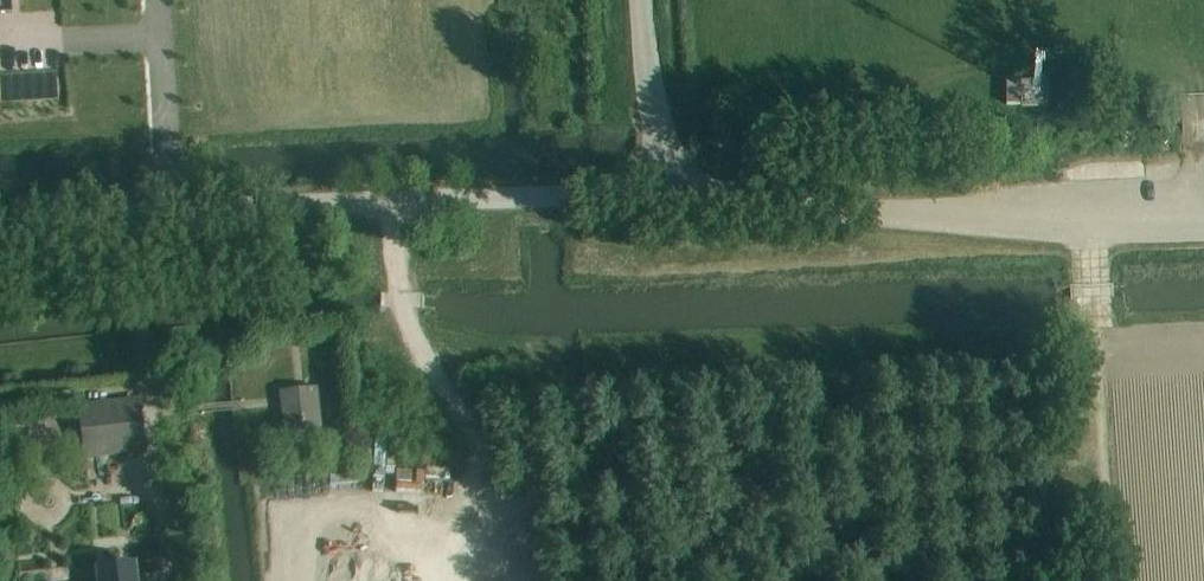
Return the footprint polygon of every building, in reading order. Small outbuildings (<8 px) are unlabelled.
[(14,12),(13,0),(0,0),(0,13),(14,12)] [(1008,80),(1005,81),(1006,106),(1009,106),(1019,105),(1019,80),(1008,80)] [(336,376),(325,377),(326,387),(337,386),(336,376)] [(280,392),(285,434),(321,430),(316,388),(280,392)] [(88,456),(143,450),(137,400),(83,406),(88,456)] [(134,566),(98,570),(99,580),(136,580),(134,566)]
